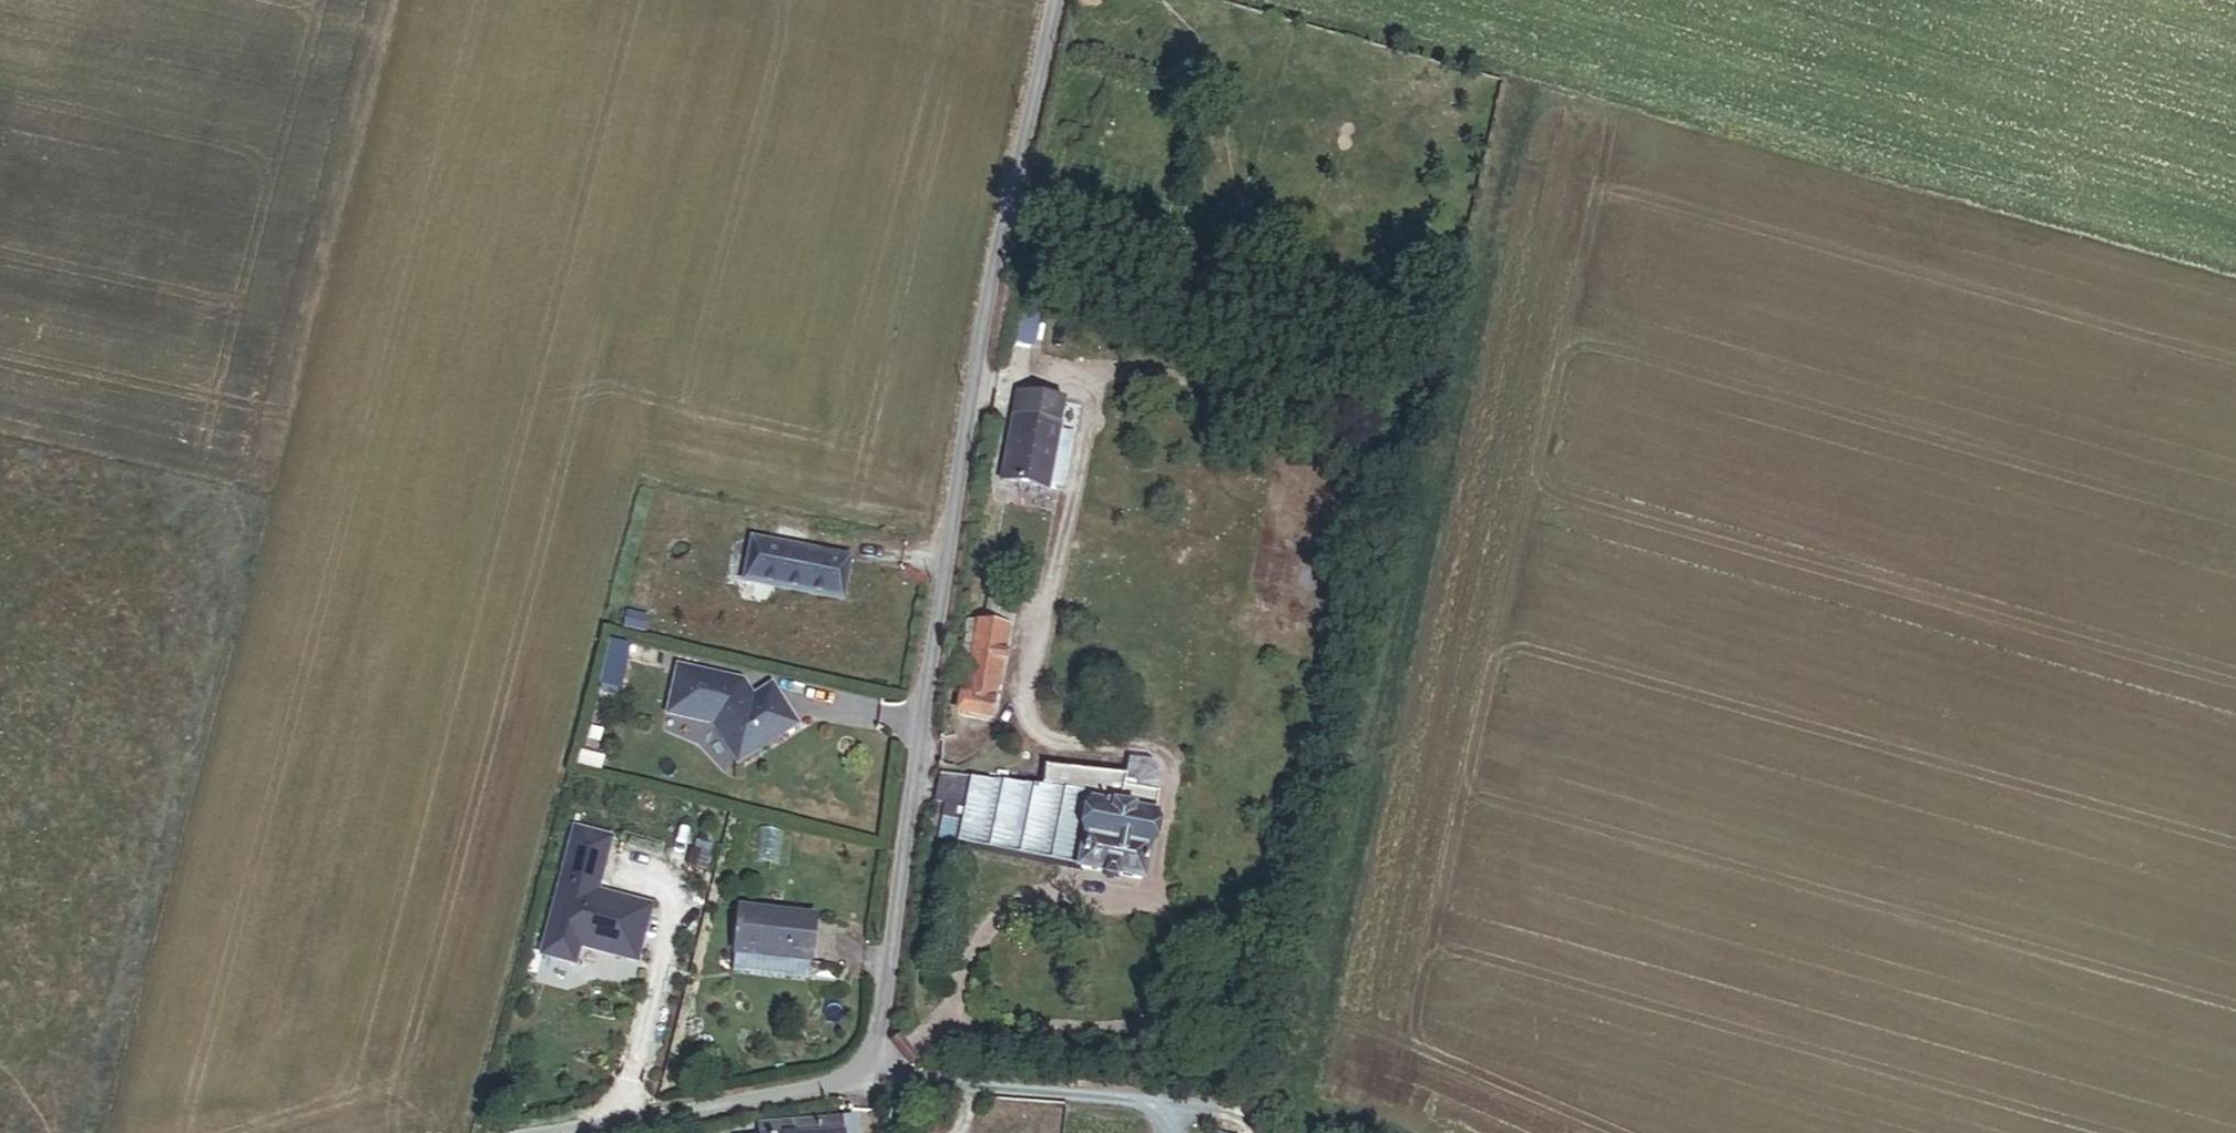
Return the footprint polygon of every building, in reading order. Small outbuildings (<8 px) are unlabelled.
[(1016,348),(1032,351),(1039,316),(1023,313),(1016,348)] [(1064,410),(1016,402),(1002,487),(1050,495),(1051,489),(1060,435),(1064,410)] [(1051,489),(1067,492),(1076,437),(1060,435),(1051,489)] [(849,559),(751,540),(742,583),(841,602),(849,559)] [(987,626),(1005,630),(1010,607),(992,603),(987,626)] [(951,694),(962,697),(977,624),(965,622),(951,694)] [(958,720),(991,727),(1010,631),(1005,630),(987,626),(977,624),(962,697),(958,720)] [(741,682),(676,668),(666,716),(711,726),(736,764),(796,726),(771,686),(752,698),(741,682)] [(1125,790),(1158,800),(1163,779),(1150,765),(1131,763),(1126,782),(1125,790)] [(1078,871),(1144,885),(1158,800),(1125,790),(1126,782),(1048,772),(1045,791),(1007,787),(997,786),(941,780),(936,805),(944,807),(942,822),(963,826),(962,835),(1080,857),(1079,868),(1078,871)] [(997,786),(1007,787),(1008,778),(998,777),(997,786)] [(1079,868),(1080,857),(962,835),(959,847),(1079,868)] [(558,837),(525,961),(558,970),(563,953),(619,967),(634,914),(579,899),(593,846),(558,837)] [(722,976),(797,980),(799,934),(724,930),(722,976)] [(909,1069),(919,1062),(902,1040),(892,1047),(909,1069)] [(757,1132),(853,1132),(853,1123),(843,1124),(757,1128),(757,1132)]
